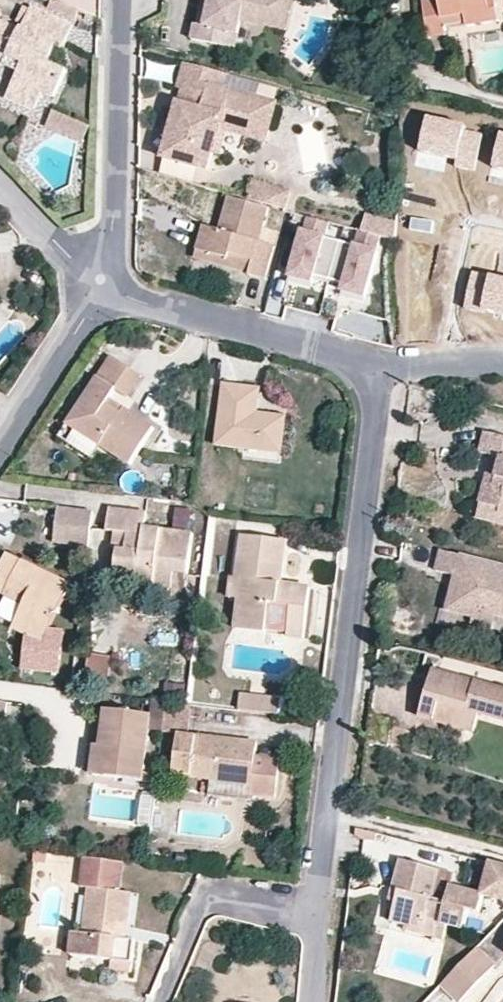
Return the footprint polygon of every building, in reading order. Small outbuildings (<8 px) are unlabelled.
[(59,6),(94,12),(97,0),(60,0),(59,6)] [(272,0),(210,0),(205,27),(196,25),(193,24),(190,40),(235,49),(240,20),(257,24),(270,11),(272,0)] [(196,25),(205,27),(210,0),(201,0),(196,25)] [(270,11),(257,24),(284,28),(289,0),(272,0),(270,11)] [(347,0),(341,0),(339,3),(349,11),(354,6),(347,0)] [(488,0),(422,0),(429,36),(447,32),(445,23),(444,17),(464,12),(465,19),(466,24),(492,18),(488,0)] [(492,18),(499,16),(495,0),(488,0),(492,18)] [(24,79),(13,100),(42,116),(51,98),(59,100),(71,75),(54,66),(61,50),(68,54),(79,32),(37,13),(27,34),(3,22),(7,14),(0,10),(0,66),(9,72),(14,61),(29,70),(24,79)] [(444,17),(445,23),(465,19),(464,12),(444,17)] [(9,72),(24,79),(29,70),(14,61),(9,72)] [(224,74),(183,63),(176,89),(181,90),(188,92),(184,106),(177,104),(162,160),(201,170),(207,151),(212,152),(220,124),(247,131),(256,99),(220,89),(224,74)] [(181,90),(177,104),(184,106),(188,92),(181,90)] [(220,124),(212,152),(218,154),(225,130),(264,141),(274,103),(256,99),(247,131),(220,124)] [(51,113),(47,129),(84,138),(88,122),(51,113)] [(463,125),(425,117),(418,151),(455,159),(453,165),(472,169),(479,134),(462,130),(463,125)] [(498,135),(491,169),(502,171),(502,136),(498,135)] [(207,151),(201,170),(207,172),(212,152),(207,151)] [(275,193),(288,196),(289,191),(253,181),(248,199),(271,205),(275,193)] [(288,196),(275,193),(271,205),(284,209),(288,196)] [(267,208),(228,197),(218,231),(203,226),(195,254),(229,264),(231,260),(252,266),(250,275),(249,278),(264,282),(274,247),(257,242),(267,208)] [(392,239),(397,221),(367,214),(362,232),(384,237),(392,239)] [(346,227),(309,218),(293,280),(314,285),(316,277),(332,281),(346,227)] [(384,237),(346,227),(332,281),(348,285),(346,293),(368,299),(384,237)] [(229,264),(195,254),(193,259),(250,275),(252,266),(231,260),(229,264)] [(464,312),(483,316),(484,313),(502,318),(502,282),(472,275),(464,312)] [(158,426),(129,407),(124,415),(107,404),(112,396),(118,388),(130,369),(131,368),(112,356),(69,422),(101,443),(133,464),(158,426)] [(143,378),(130,369),(118,388),(131,396),(143,378)] [(285,451),(288,422),(259,419),(260,409),(262,386),(223,382),(217,444),(285,451)] [(124,415),(129,407),(112,396),(107,404),(124,415)] [(259,419),(288,422),(289,411),(260,409),(259,419)] [(101,443),(69,422),(61,434),(94,455),(101,443)] [(480,510),(480,511),(500,515),(498,525),(502,526),(502,438),(488,435),(483,456),(492,458),(502,460),(496,484),(487,482),(480,510)] [(496,484),(502,460),(492,458),(487,482),(496,484)] [(124,578),(171,583),(173,566),(190,568),(194,530),(151,525),(153,510),(112,505),(110,527),(124,529),(136,530),(133,549),(122,548),(120,565),(126,566),(124,578)] [(189,527),(189,508),(174,508),(174,527),(189,527)] [(91,547),(96,513),(61,509),(57,543),(91,547)] [(480,511),(477,525),(502,532),(502,526),(498,525),(500,515),(480,511)] [(136,530),(124,529),(122,548),(133,549),(136,530)] [(272,571),(284,572),(288,539),(244,534),(239,579),(247,580),(245,603),(241,603),(241,634),(270,637),(272,608),(290,609),(288,639),(304,641),(309,591),(282,588),(283,591),(271,590),(272,571)] [(71,582),(9,555),(0,576),(0,589),(29,602),(18,627),(36,635),(31,667),(64,672),(70,626),(53,623),(71,582)] [(443,558),(438,579),(466,585),(464,593),(456,592),(450,617),(478,623),(481,612),(495,616),(499,622),(502,623),(502,572),(443,558)] [(282,588),(284,572),(272,571),(271,590),(283,591),(282,588)] [(170,595),(171,583),(124,578),(123,589),(170,595)] [(247,580),(239,579),(233,578),(231,602),(241,603),(245,603),(247,580)] [(115,658),(94,656),(92,679),(113,681),(115,658)] [(433,672),(422,714),(468,726),(473,709),(483,711),(500,715),(502,706),(502,690),(433,672)] [(238,710),(277,714),(280,698),(240,692),(238,710)] [(10,700),(0,699),(0,726),(7,727),(10,700)] [(169,702),(165,734),(182,736),(182,731),(190,732),(194,705),(169,702)] [(113,706),(108,744),(114,745),(111,773),(145,777),(153,712),(113,706)] [(473,709),(468,726),(478,728),(483,711),(473,709)] [(182,731),(182,736),(177,776),(216,781),(252,785),(252,793),(255,793),(281,797),(285,757),(257,752),(259,740),(190,732),(182,731)] [(114,745),(108,744),(100,743),(97,771),(111,773),(114,745)] [(255,793),(252,793),(252,785),(216,781),(214,795),(254,799),(255,793)] [(121,887),(124,856),(84,852),(81,883),(89,884),(84,927),(75,926),(72,951),(113,956),(112,967),(132,970),(136,937),(127,936),(132,888),(121,887)] [(476,910),(480,891),(449,882),(452,869),(397,852),(388,883),(394,885),(383,922),(431,936),(436,919),(458,925),(464,906),(476,910)] [(490,857),(480,891),(497,896),(502,903),(502,861),(490,857)] [(474,946),(438,982),(457,1001),(493,964),(474,946)]
